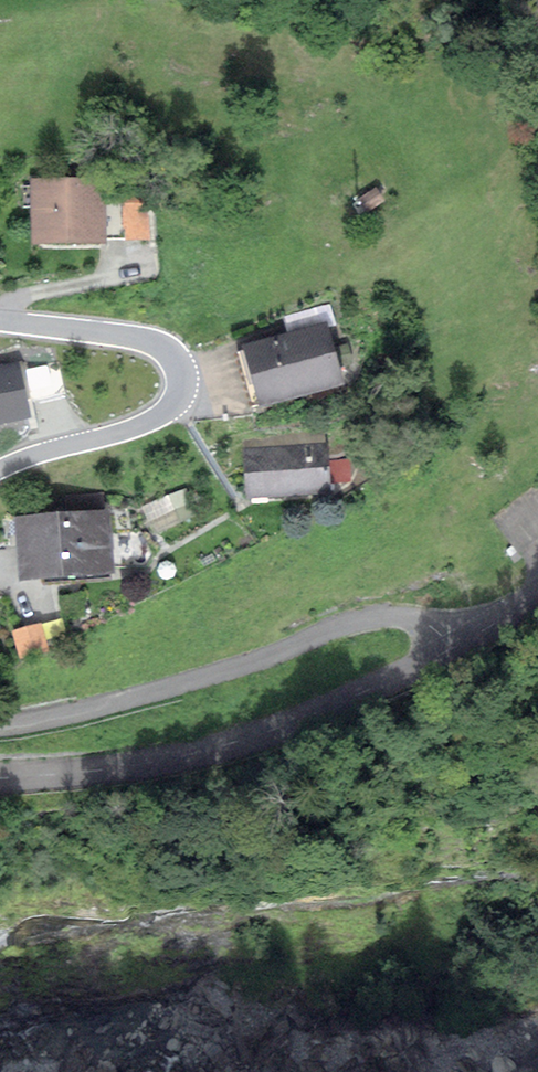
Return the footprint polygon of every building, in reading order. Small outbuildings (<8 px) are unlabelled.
[(103,190),(29,189),(28,255),(102,256),(103,190)] [(327,320),(243,344),(261,409),(345,385),(327,320)] [(0,365),(0,424),(31,417),(28,401),(65,393),(59,363),(21,371),(19,361),(0,365)] [(330,442),(244,447),(248,498),(333,492),(330,442)] [(67,512),(14,516),(19,581),(115,574),(114,568),(146,567),(155,552),(143,532),(112,534),(110,509),(106,509),(105,492),(66,495),(67,512)] [(144,509),(153,540),(192,529),(184,498),(144,509)] [(42,622),(12,631),(18,654),(48,646),(42,622)]
